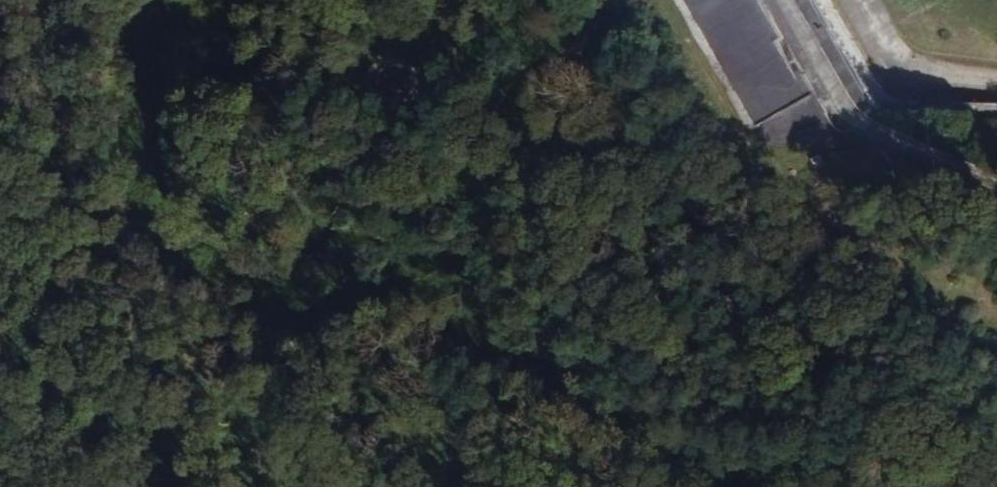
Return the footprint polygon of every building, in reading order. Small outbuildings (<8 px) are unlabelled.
[(771,0),(684,0),(757,134),(825,94),(771,0)]
